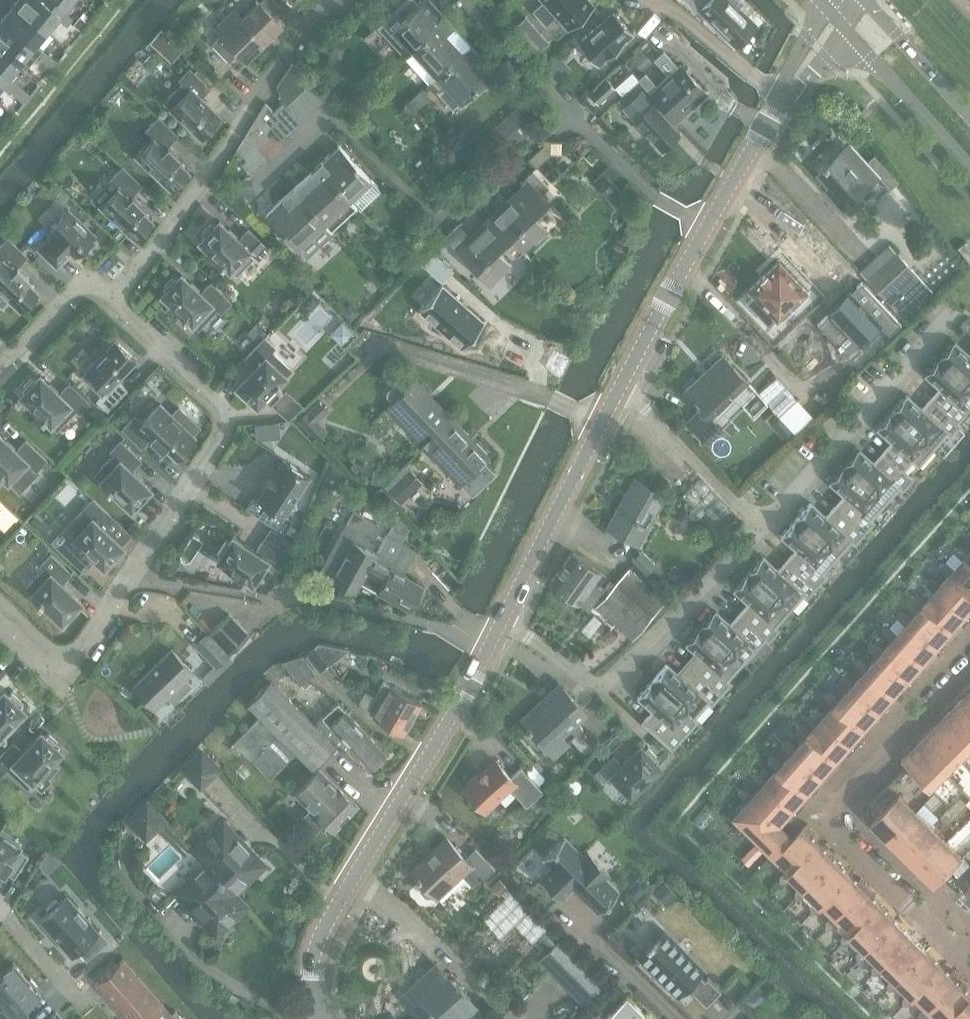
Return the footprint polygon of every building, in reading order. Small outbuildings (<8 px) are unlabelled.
[(59,12),(44,0),(17,0),(14,3),(45,29),(56,16),(67,25),(74,18),(62,8),(59,12)] [(59,12),(62,8),(69,0),(44,0),(59,12)] [(213,42),(229,58),(237,50),(246,59),(282,24),(276,18),(281,7),(274,0),(261,0),(260,1),(258,0),(257,0),(259,2),(243,18),(237,12),(232,12),(218,25),(218,30),(222,34),(213,42)] [(433,42),(454,23),(433,0),(423,0),(418,5),(414,0),(406,0),(377,26),(405,56),(427,36),(433,42)] [(543,1),(532,11),(546,26),(557,16),(569,29),(595,5),(590,0),(543,0),(543,1)] [(698,8),(734,47),(757,23),(740,6),(744,2),(742,0),(690,0),(698,8)] [(34,41),(45,29),(14,3),(0,20),(31,45),(34,41)] [(579,42),(578,43),(598,65),(599,64),(633,33),(633,34),(634,33),(613,10),(612,11),(613,11),(579,42)] [(527,15),(513,28),(535,53),(550,40),(527,15)] [(80,17),(73,24),(81,30),(87,23),(80,17)] [(31,45),(0,20),(0,48),(17,62),(28,49),(39,59),(46,51),(34,41),(31,45)] [(427,81),(471,41),(454,23),(433,42),(427,36),(405,56),(427,81)] [(162,28),(151,41),(171,60),(182,49),(162,28)] [(452,109),(459,102),(496,69),(471,41),(427,81),(452,109)] [(7,75),(17,62),(0,48),(0,76),(4,79),(7,75)] [(58,61),(46,51),(39,59),(51,68),(58,61)] [(679,67),(664,51),(655,59),(670,75),(657,86),(645,73),(639,79),(676,120),(706,92),(681,64),(679,67)] [(556,52),(547,61),(563,79),(573,70),(556,52)] [(285,105),(294,97),(303,89),(304,88),(293,61),(277,85),(283,102),(285,105)] [(180,78),(183,82),(164,102),(201,137),(221,117),(200,97),(210,87),(190,68),(180,78)] [(0,83),(12,92),(18,84),(7,75),(4,79),(0,76),(0,83)] [(589,94),(599,104),(615,88),(606,79),(589,94)] [(304,88),(303,89),(317,104),(326,96),(312,81),(304,88)] [(118,83),(106,96),(115,104),(127,91),(118,83)] [(24,102),(30,94),(18,84),(12,92),(24,102)] [(303,89),(294,97),(309,112),(317,104),(303,89)] [(662,149),(680,132),(644,89),(624,107),(662,149)] [(294,97),(285,105),(299,121),(309,112),(294,97)] [(266,101),(259,113),(271,126),(280,117),(274,111),(266,101)] [(283,102),(274,111),(280,117),(291,129),(299,121),(285,105),(283,102)] [(13,115),(13,114),(0,104),(0,105),(13,115)] [(516,107),(488,132),(505,152),(534,127),(526,117),(516,107)] [(409,109),(403,114),(410,122),(416,116),(409,109)] [(259,113),(246,135),(259,149),(271,126),(259,113)] [(146,129),(154,136),(136,156),(170,188),(188,169),(177,158),(180,155),(168,145),(178,135),(159,117),(146,129)] [(246,135),(237,148),(247,159),(243,163),(251,172),(267,159),(258,150),(259,149),(246,135)] [(550,141),(530,160),(536,166),(551,152),(562,152),(562,141),(550,141)] [(879,175),(849,142),(816,173),(835,193),(832,195),(843,208),(879,175)] [(351,198),(372,180),(338,144),(311,169),(331,190),(337,183),(351,198)] [(118,186),(100,205),(134,238),(153,218),(141,208),(144,205),(133,194),(142,184),(123,166),(111,179),(118,186)] [(337,183),(331,190),(311,169),(294,185),(327,221),(339,209),(351,198),(337,183)] [(549,186),(533,169),(524,177),(527,180),(501,206),(508,213),(500,221),(510,232),(508,235),(509,237),(511,239),(512,246),(517,251),(523,251),(545,229),(535,218),(542,211),(539,208),(547,200),(541,194),(549,186)] [(603,175),(595,183),(603,192),(611,184),(603,175)] [(307,257),(334,231),(325,222),(327,221),(294,185),(265,212),(307,257)] [(71,251),(76,255),(80,251),(83,254),(95,242),(92,239),(95,235),(68,209),(48,229),(53,233),(39,249),(57,266),(71,251)] [(500,221),(492,213),(456,248),(490,283),(510,263),(497,250),(509,237),(508,235),(510,232),(500,221)] [(255,255),(259,258),(269,248),(248,228),(239,239),(219,220),(215,224),(212,221),(200,234),(203,236),(200,240),(236,275),(255,255)] [(801,224),(787,234),(813,262),(827,251),(801,224)] [(27,279),(29,276),(18,265),(27,256),(8,237),(0,246),(0,254),(3,257),(0,261),(0,290),(20,309),(38,289),(27,279)] [(966,241),(958,247),(969,263),(969,246),(966,241)] [(895,251),(866,278),(885,298),(904,318),(933,291),(895,251)] [(775,265),(749,289),(776,318),(806,288),(779,261),(775,265)] [(181,273),(178,277),(175,275),(163,287),(166,290),(162,294),(183,314),(181,316),(184,318),(186,317),(198,328),(217,308),(221,312),(231,301),(211,282),(201,292),(181,273)] [(441,284),(419,309),(462,347),(484,322),(441,284)] [(312,291),(300,304),(305,309),(312,309),(321,300),(312,291)] [(351,304),(342,313),(351,322),(360,313),(351,304)] [(820,316),(795,339),(830,378),(854,355),(820,316)] [(267,332),(257,323),(247,333),(257,342),(267,332)] [(238,393),(250,405),(253,402),(257,405),(277,384),(279,386),(282,383),(280,381),(291,369),(271,350),(275,346),(264,336),(245,357),(255,366),(237,386),(241,390),(238,393)] [(86,371),(82,376),(102,395),(97,399),(108,409),(127,389),(117,379),(136,359),(116,340),(86,371)] [(939,357),(969,384),(969,353),(969,354),(954,340),(939,357)] [(700,406),(688,417),(709,439),(722,427),(711,415),(725,401),(722,398),(742,379),(746,382),(747,381),(723,355),(685,391),(700,406)] [(931,397),(951,415),(969,393),(969,384),(939,357),(925,373),(940,387),(931,397)] [(57,429),(76,409),(80,413),(90,402),(69,383),(60,393),(40,374),(36,378),(33,375),(21,388),(24,391),(21,395),(42,415),(40,416),(43,419),(45,417),(57,429)] [(795,432),(813,415),(777,376),(759,393),(795,432)] [(396,381),(386,390),(386,395),(392,401),(387,406),(418,439),(428,429),(434,435),(453,417),(416,378),(407,387),(400,381),(396,381)] [(906,394),(891,411),(933,447),(947,431),(941,425),(951,415),(931,397),(922,408),(906,394)] [(319,420),(330,410),(318,399),(297,420),(318,441),(329,430),(319,420)] [(135,415),(123,428),(142,446),(151,436),(162,447),(165,444),(176,455),(195,436),(192,433),(199,426),(179,407),(172,414),(161,403),(142,422),(135,415)] [(892,441),(883,451),(903,469),(912,458),(918,464),(933,447),(891,411),(877,427),(892,441)] [(440,441),(430,451),(461,484),(462,482),(473,494),(495,473),(484,461),(490,456),(453,417),(434,435),(440,441)] [(2,474),(8,481),(20,492),(40,471),(37,469),(47,459),(26,440),(17,450),(0,434),(0,476),(2,474)] [(121,440),(111,450),(114,454),(95,474),(108,485),(106,487),(109,490),(111,488),(132,508),(135,504),(138,507),(150,495),(147,492),(151,488),(131,469),(141,459),(121,440)] [(858,448),(844,464),(885,501),(899,485),(893,479),(903,469),(883,451),(874,462),(858,448)] [(262,485),(266,487),(258,499),(271,508),(264,518),(284,532),(284,531),(289,523),(291,520),(284,515),(310,476),(285,459),(277,471),(273,469),(262,485)] [(844,495),(835,505),(855,523),(864,512),(870,517),(885,501),(844,464),(829,481),(844,495)] [(330,465),(320,480),(334,489),(344,474),(330,465)] [(409,468),(388,489),(400,502),(422,482),(409,468)] [(373,469),(371,481),(383,484),(385,472),(373,469)] [(712,525),(730,508),(700,477),(683,494),(692,506),(690,508),(690,513),(694,517),(698,517),(701,514),(712,525)] [(636,480),(612,525),(637,539),(662,494),(636,480)] [(71,535),(59,547),(83,570),(95,558),(104,566),(108,562),(111,565),(123,552),(120,550),(123,546),(104,527),(113,517),(93,498),(83,508),(87,512),(68,532),(71,535)] [(810,502),(796,518),(837,555),(851,538),(846,533),(855,523),(835,505),(826,515),(810,502)] [(340,533),(322,565),(335,573),(332,577),(355,590),(366,570),(376,552),(365,546),(378,523),(354,509),(340,533)] [(376,552),(366,570),(383,580),(378,590),(410,608),(412,604),(415,605),(420,596),(418,593),(423,584),(403,573),(417,549),(402,541),(410,528),(398,514),(397,515),(391,525),(376,552)] [(36,517),(31,522),(39,530),(45,524),(36,517)] [(797,548),(787,559),(807,576),(816,566),(822,571),(837,555),(796,518),(781,534),(797,548)] [(289,523),(284,531),(292,535),(297,528),(289,523)] [(217,553),(220,555),(218,560),(242,576),(241,578),(244,580),(245,578),(253,583),(268,560),(279,567),(287,555),(263,539),(256,551),(233,536),(230,541),(227,539),(217,553)] [(42,539),(36,545),(42,551),(48,545),(42,539)] [(967,556),(969,552),(962,545),(955,546),(956,552),(964,559),(956,568),(952,572),(969,588),(969,559),(967,556)] [(645,571),(654,563),(641,549),(632,558),(645,571)] [(631,639),(661,604),(625,568),(614,581),(608,578),(603,586),(593,579),(599,570),(572,551),(550,582),(587,607),(593,600),(595,602),(592,606),(631,639)] [(51,553),(41,564),(45,567),(26,587),(38,599),(37,600),(40,603),(41,601),(62,622),(66,618),(69,620),(81,608),(78,605),(82,601),(62,582),(71,572),(51,553)] [(762,555),(748,572),(789,608),(804,592),(798,587),(807,576),(787,559),(778,569),(762,555)] [(956,568),(947,561),(941,562),(941,568),(949,575),(941,585),(938,588),(969,617),(969,588),(952,572),(956,568)] [(749,602),(739,612),(759,630),(768,620),(774,625),(789,608),(748,572),(733,588),(749,602)] [(938,588),(941,585),(933,577),(926,578),(927,584),(935,591),(927,601),(924,604),(953,630),(960,622),(964,626),(969,621),(969,622),(969,620),(969,617),(938,588)] [(924,604),(927,601),(919,593),(912,594),(913,600),(921,608),(912,617),(909,621),(939,647),(953,630),(924,604)] [(715,609),(700,626),(741,662),(756,646),(750,641),(759,630),(739,612),(730,623),(715,609)] [(939,647),(909,621),(912,617),(904,610),(898,610),(898,617),(906,624),(898,633),(895,637),(924,663),(939,647)] [(249,634),(229,613),(209,633),(228,653),(229,654),(249,634)] [(701,656),(691,666),(711,684),(721,674),(726,679),(741,662),(700,626),(685,642),(701,656)] [(924,663),(895,637),(898,633),(890,626),(883,627),(884,633),(892,640),(884,649),(880,653),(910,679),(924,663)] [(612,629),(605,636),(612,643),(619,636),(612,629)] [(228,653),(209,633),(198,644),(217,664),(228,653)] [(910,679),(880,653),(884,649),(875,642),(869,643),(869,649),(877,656),(869,666),(866,669),(895,695),(910,679)] [(306,655),(320,672),(349,649),(319,643),(306,655)] [(185,677),(192,670),(172,649),(135,685),(155,706),(167,694),(175,702),(193,685),(185,677)] [(296,657),(282,661),(301,684),(316,672),(303,655),(296,657)] [(895,695),(866,669),(869,666),(861,658),(855,659),(855,665),(863,673),(855,682),(852,686),(881,712),(895,695)] [(667,663),(652,679),(693,716),(716,691),(710,685),(711,684),(691,666),(682,677),(667,663)] [(881,712),(852,686),(855,682),(847,675),(840,675),(840,682),(849,689),(840,698),(837,702),(866,728),(881,712)] [(333,742),(320,729),(269,679),(245,703),(312,768),(335,744),(333,742)] [(693,716),(652,679),(637,696),(653,710),(643,721),(666,741),(690,714),(693,717),(693,716)] [(389,684),(383,681),(375,695),(374,696),(412,717),(421,701),(390,683),(389,684)] [(529,730),(530,728),(546,745),(568,724),(576,733),(583,726),(574,717),(584,709),(560,684),(550,693),(552,696),(545,703),(543,701),(523,720),(528,726),(520,733),(521,735),(527,729),(529,730)] [(374,696),(375,695),(365,689),(359,701),(368,706),(366,710),(372,713),(372,714),(403,733),(412,717),(374,696)] [(0,695),(0,736),(2,734),(4,735),(7,732),(5,731),(25,710),(21,706),(24,703),(11,691),(9,694),(5,690),(0,695)] [(866,728),(837,702),(840,698),(832,691),(826,692),(826,698),(834,705),(826,714),(823,718),(857,748),(860,745),(859,745),(864,740),(859,736),(866,728)] [(948,714),(969,736),(969,707),(962,699),(948,714)] [(321,716),(327,722),(320,729),(333,742),(340,735),(371,768),(387,753),(351,716),(344,710),(336,701),(321,716)] [(857,748),(823,718),(826,714),(818,707),(811,708),(812,714),(820,721),(812,731),(808,734),(838,760),(845,752),(849,756),(853,751),(854,752),(857,748)] [(933,728),(961,756),(969,747),(969,736),(948,714),(933,728)] [(255,717),(231,742),(268,777),(292,752),(255,717)] [(838,760),(808,734),(812,731),(804,723),(797,724),(797,730),(805,737),(797,747),(794,750),(823,776),(838,760)] [(933,728),(919,743),(947,770),(961,756),(933,728)] [(0,755),(0,776),(8,768),(27,787),(33,781),(42,789),(51,780),(48,777),(58,766),(52,761),(62,751),(58,747),(61,744),(48,732),(45,735),(42,731),(23,751),(13,741),(0,755)] [(823,776),(794,750),(797,747),(789,739),(783,740),(783,746),(791,754),(783,763),(780,766),(809,793),(823,776)] [(947,770),(919,743),(904,758),(932,786),(947,770)] [(613,755),(596,771),(604,780),(611,774),(630,794),(660,764),(657,761),(660,758),(648,745),(645,748),(641,744),(622,763),(613,755)] [(203,783),(222,766),(204,747),(186,764),(203,783)] [(809,793),(780,766),(783,763),(775,756),(768,756),(769,763),(777,770),(769,779),(765,783),(799,813),(802,809),(806,804),(802,800),(809,793)] [(521,765),(511,775),(495,759),(464,788),(485,810),(510,787),(526,804),(542,788),(521,765)] [(329,777),(319,767),(295,791),(305,802),(311,807),(301,817),(316,832),(326,821),(334,829),(357,804),(329,777)] [(754,779),(763,786),(754,795),(751,799),(780,825),(781,824),(787,817),(792,821),(796,816),(799,813),(765,783),(769,779),(761,772),(754,772),(754,779)] [(872,817),(882,828),(910,799),(892,781),(872,802),(870,804),(870,805),(869,807),(869,808),(869,810),(869,811),(869,813),(870,814),(871,815),(872,817)] [(780,825),(751,799),(754,795),(746,788),(740,789),(740,795),(748,802),(736,816),(769,849),(773,853),(774,853),(778,852),(794,837),(788,831),(781,824),(780,825)] [(149,797),(130,814),(147,834),(166,816),(149,797)] [(882,828),(900,845),(928,817),(910,799),(882,828)] [(709,817),(705,813),(697,822),(701,827),(709,817)] [(900,845),(918,863),(946,835),(928,817),(900,845)] [(262,860),(225,821),(194,850),(206,862),(235,893),(254,874),(251,870),(262,860)] [(807,823),(794,837),(778,852),(774,853),(773,853),(765,861),(765,867),(772,867),(780,860),(788,868),(792,872),(819,844),(812,836),(816,832),(811,828),(807,823)] [(21,843),(1,829),(0,830),(0,874),(3,869),(14,877),(29,855),(18,847),(19,846),(18,846),(21,843)] [(946,835),(918,863),(937,881),(964,853),(946,835)] [(562,897),(573,886),(576,889),(579,892),(583,896),(586,899),(585,899),(598,912),(619,891),(605,877),(609,873),(588,852),(584,856),(564,836),(544,857),(552,865),(541,876),(562,897)] [(475,847),(465,856),(447,837),(411,870),(423,883),(420,885),(420,890),(426,896),(430,896),(433,893),(436,896),(470,864),(484,878),(495,867),(475,847)] [(492,859),(502,849),(492,839),(482,848),(492,859)] [(792,872),(788,868),(781,876),(781,883),(787,883),(795,875),(804,884),(807,887),(835,859),(819,844),(792,872)] [(756,845),(743,858),(750,864),(762,851),(756,845)] [(807,887),(804,884),(796,891),(796,898),(802,898),(810,890),(819,899),(822,902),(850,874),(835,859),(807,887)] [(247,906),(235,893),(206,862),(176,891),(214,931),(225,921),(228,924),(247,906)] [(857,882),(850,874),(822,902),(819,899),(811,907),(811,913),(818,913),(826,905),(834,914),(838,917),(869,885),(866,882),(861,878),(857,882)] [(501,877),(493,884),(502,893),(510,885),(501,877)] [(634,900),(648,886),(639,878),(628,889),(628,894),(634,900)] [(675,890),(665,880),(655,890),(665,900),(675,890)] [(961,893),(969,902),(969,883),(961,893)] [(873,888),(869,885),(838,917),(834,914),(827,922),(827,928),(833,928),(841,921),(850,929),(853,933),(880,905),(873,897),(877,893),(872,889),(873,888)] [(560,940),(557,943),(545,930),(548,928),(510,891),(482,919),(501,938),(515,924),(533,942),(540,936),(552,948),(541,959),(584,1002),(602,983),(560,940)] [(48,911),(41,918),(73,954),(77,949),(86,959),(109,940),(99,928),(97,930),(67,895),(59,902),(56,899),(46,908),(48,911)] [(880,905),(853,933),(850,929),(842,937),(842,943),(848,944),(856,936),(865,945),(868,948),(896,920),(880,905)] [(868,948),(865,945),(857,952),(857,959),(864,959),(872,951),(880,960),(884,963),(911,935),(896,920),(868,948)] [(699,972),(702,969),(663,931),(654,940),(652,937),(646,943),(648,946),(639,955),(678,993),(686,985),(706,1005),(722,989),(707,975),(705,977),(699,972)] [(884,963),(880,960),(873,968),(873,974),(879,974),(887,967),(896,975),(899,979),(927,951),(911,935),(884,963)] [(927,951),(899,979),(896,975),(888,983),(888,989),(895,990),(902,982),(911,991),(914,994),(942,966),(927,951)] [(95,984),(125,1018),(164,1018),(170,1013),(123,959),(95,984)] [(5,1005),(0,1010),(0,1018),(29,1018),(30,1018),(21,1007),(39,992),(37,989),(39,987),(30,978),(28,979),(14,963),(2,973),(0,971),(0,999),(5,1005)] [(406,997),(410,993),(428,1011),(424,1015),(428,1018),(456,1018),(473,1002),(456,984),(458,981),(453,976),(450,978),(436,964),(405,995),(406,997)] [(918,997),(926,1006),(930,1009),(962,977),(958,974),(953,969),(949,973),(942,966),(914,994),(911,991),(903,998),(904,1005),(910,1005),(918,997)] [(940,1018),(950,1018),(969,999),(969,994),(965,989),(969,985),(965,980),(962,977),(930,1009),(926,1006),(919,1013),(919,1018),(926,1018),(933,1012),(940,1018)] [(751,1005),(756,1005),(767,994),(759,986),(745,999),(751,1005)] [(627,995),(604,1017),(607,1018),(651,1018),(627,995)] [(950,1018),(969,1018),(969,999),(950,1018)] [(170,1013),(164,1018),(184,1018),(175,1009),(170,1013)]
